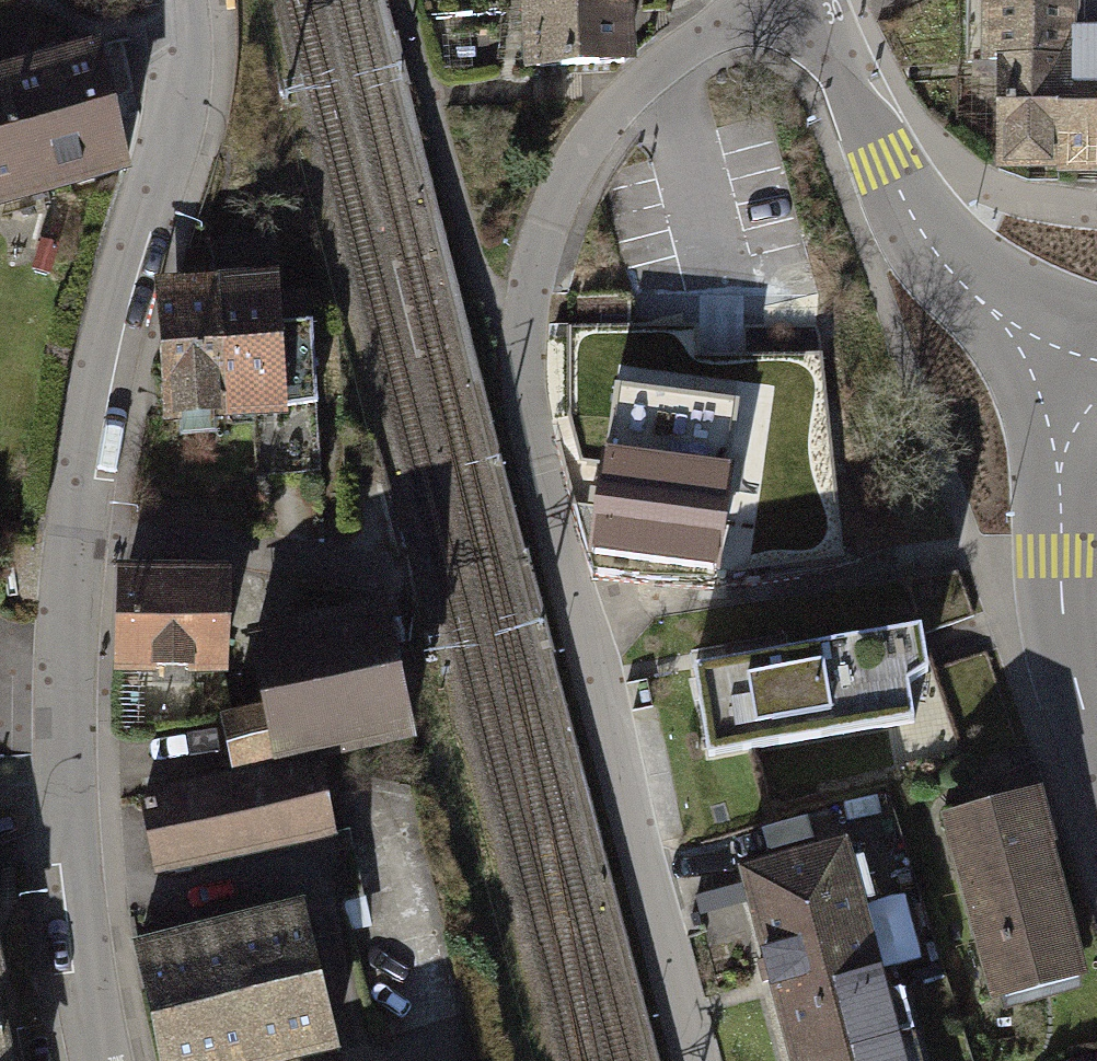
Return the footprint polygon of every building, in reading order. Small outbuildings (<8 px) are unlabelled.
[(532,16),(620,12),(620,0),(531,0),(532,16)] [(999,61),(999,60),(1076,59),(1076,0),(968,0),(968,61),(999,61)] [(1096,70),(1096,0),(1076,0),(1076,59),(1076,70),(1096,70)] [(620,12),(532,16),(534,66),(622,62),(621,21),(620,12)] [(0,69),(0,108),(22,196),(125,170),(93,46),(0,69)] [(999,60),(999,61),(999,164),(1057,164),(1057,106),(1076,106),(1076,70),(1076,59),(999,60)] [(1057,164),(1096,164),(1096,70),(1076,70),(1076,106),(1057,106),(1057,164)] [(22,196),(0,108),(0,201),(22,196)] [(162,415),(222,411),(216,306),(275,305),(276,323),(312,321),(304,296),(275,296),(269,238),(208,244),(208,252),(187,252),(159,349),(162,415)] [(275,305),(216,306),(222,411),(317,404),(312,321),(276,323),(275,305)] [(737,402),(615,386),(592,553),(714,569),(737,402)] [(231,558),(114,556),(113,666),(230,667),(231,558)] [(221,711),(231,768),(320,747),(321,755),(419,733),(387,591),(246,622),(263,699),(221,711)] [(920,630),(693,667),(707,756),(914,723),(907,678),(928,675),(920,630)] [(337,829),(321,755),(320,747),(231,768),(136,790),(154,874),(337,829)] [(1030,794),(949,814),(996,996),(1078,975),(1043,844),(1053,842),(1040,791),(1030,794)] [(741,871),(791,1060),(808,1060),(897,1038),(846,844),(741,871)] [(129,932),(160,1060),(271,1060),(339,1045),(302,891),(129,932)] [(808,1060),(903,1060),(897,1038),(808,1060)]
